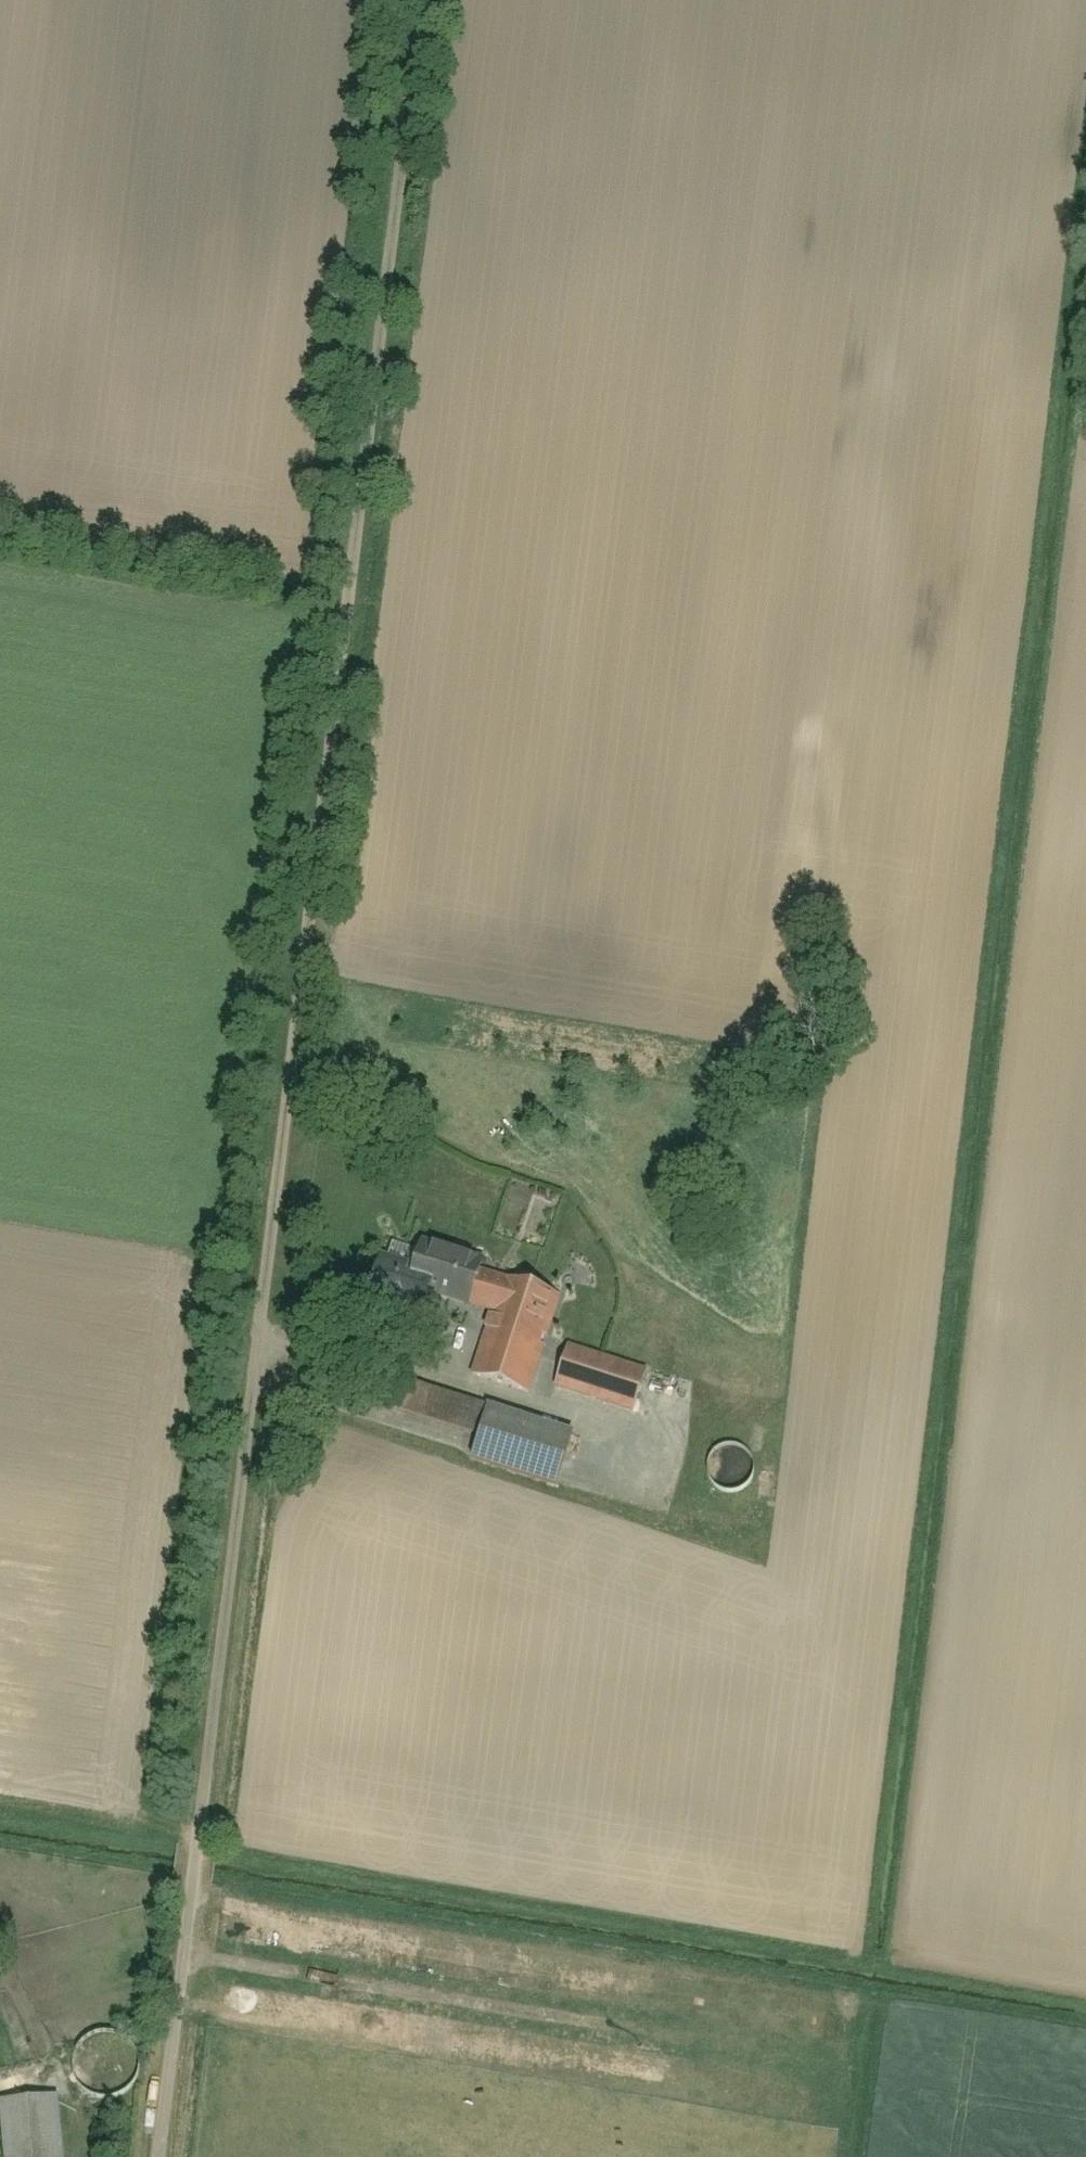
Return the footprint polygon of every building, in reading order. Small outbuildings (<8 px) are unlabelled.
[(395,1264),(389,1282),(381,1308),(443,1327),(451,1301),(479,1310),(462,1367),(630,1417),(635,1443),(673,1441),(675,1440),(657,1335),(619,1340),(624,1369),(539,1343),(553,1297),(483,1275),(486,1267),(427,1250),(419,1272),(395,1264)] [(478,1462),(571,1487),(587,1429),(437,1387),(429,1418),(485,1434),(478,1462)] [(745,1488),(747,1480),(746,1475),(745,1470),(741,1465),(739,1462),(736,1460),(730,1457),(721,1456),(713,1458),(706,1464),(703,1467),(701,1472),(699,1480),(701,1488),(703,1493),(707,1497),(712,1501),(715,1502),(721,1503),(725,1503),(732,1502),(737,1499),(741,1496),(745,1488)] [(138,2081),(139,2075),(138,2069),(136,2061),(132,2055),(129,2052),(124,2047),(118,2044),(111,2042),(106,2042),(100,2042),(92,2045),(86,2048),(81,2053),(77,2058),(74,2064),(73,2069),(73,2076),(73,2081),(75,2088),(80,2095),(83,2100),(89,2104),(94,2106),(100,2108),(108,2108),(115,2107),(120,2105),(125,2102),(130,2098),(134,2093),(136,2088),(138,2081)] [(53,2099),(0,2103),(0,2156),(57,2156),(53,2099)]
